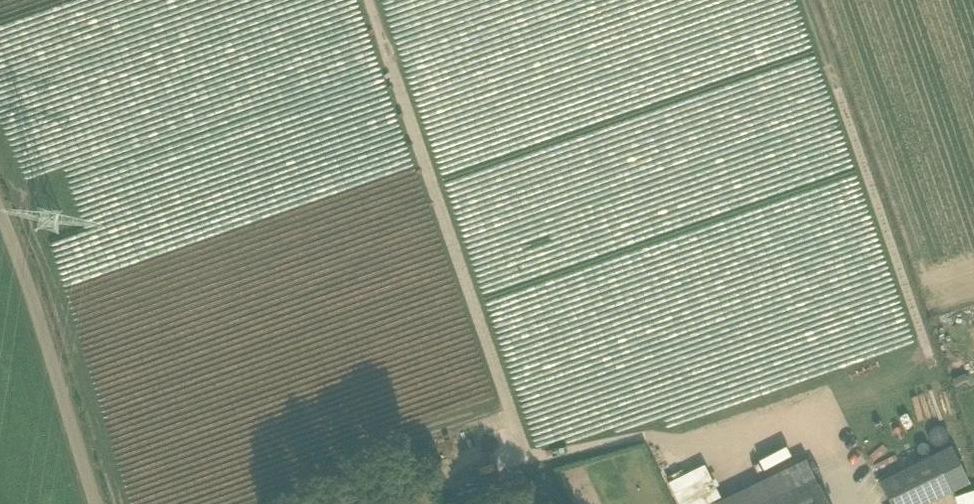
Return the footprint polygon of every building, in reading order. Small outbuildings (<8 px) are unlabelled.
[(933,455),(952,493),(971,483),(952,445),(933,455)] [(815,480),(764,503),(827,503),(815,480)] [(956,497),(958,503),(973,503),(973,491),(956,497)]
